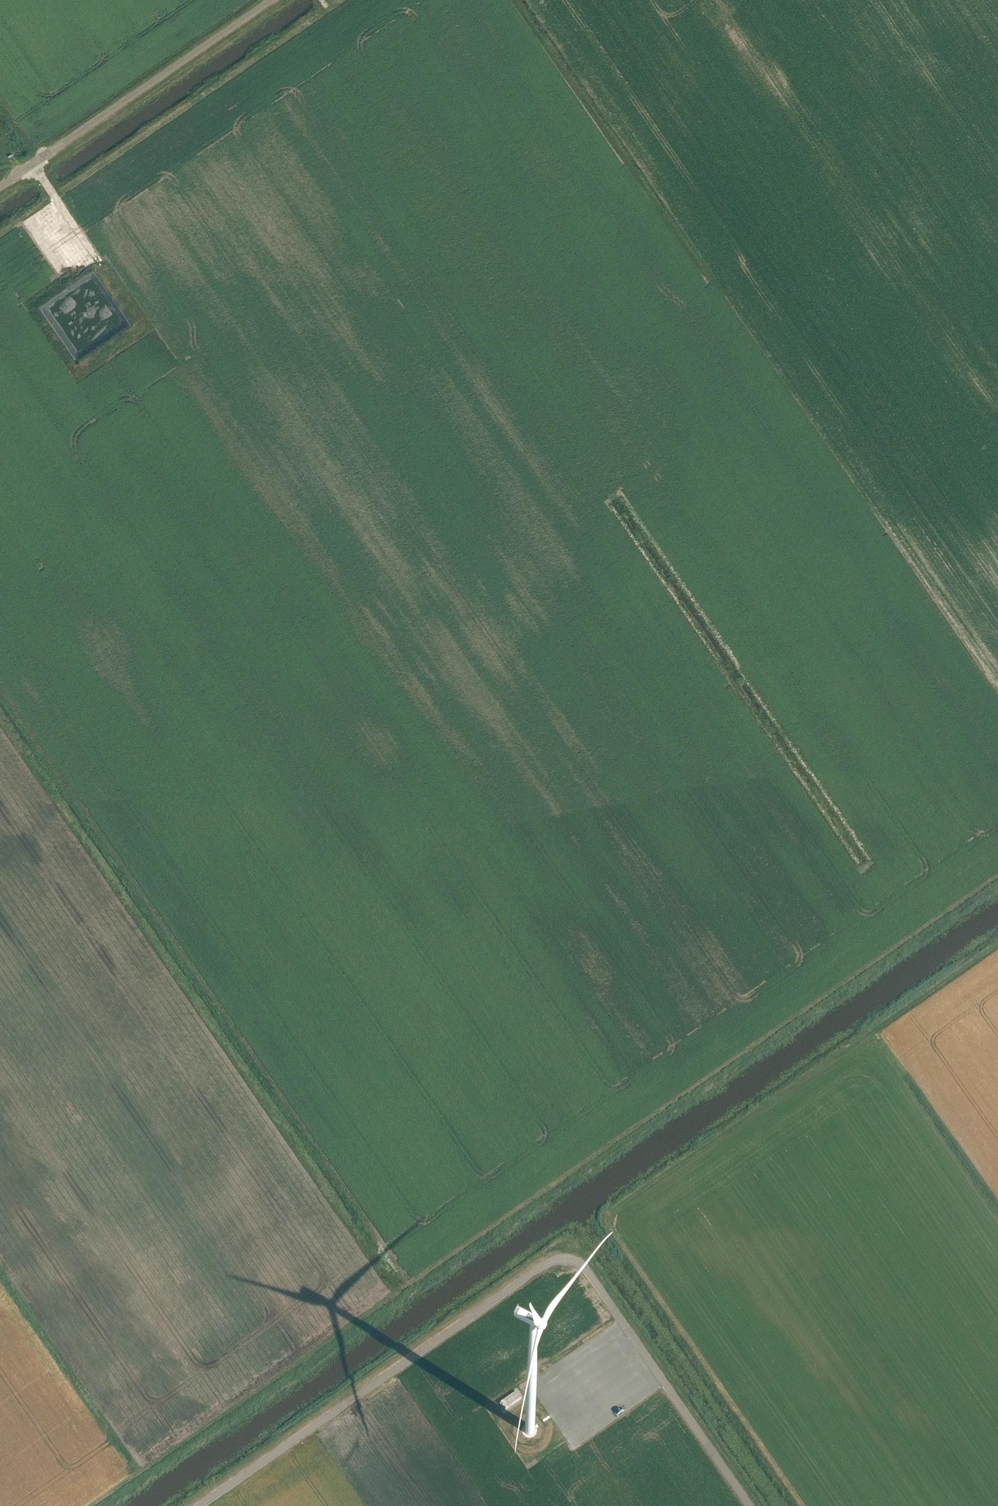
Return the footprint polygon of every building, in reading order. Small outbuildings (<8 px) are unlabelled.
[(505,1411),(522,1399),(517,1392),(500,1404),(505,1411)] [(525,1430),(525,1431),(525,1432),(525,1433),(526,1433),(526,1434),(527,1434),(527,1435),(528,1435),(529,1435),(530,1435),(531,1435),(532,1435),(533,1434),(533,1433),(534,1433),(534,1432),(534,1431),(534,1430),(534,1429),(534,1428),(533,1428),(533,1427),(532,1427),(532,1426),(531,1426),(530,1426),(529,1426),(528,1426),(527,1427),(526,1427),(526,1428),(525,1428),(525,1429),(525,1430)]
